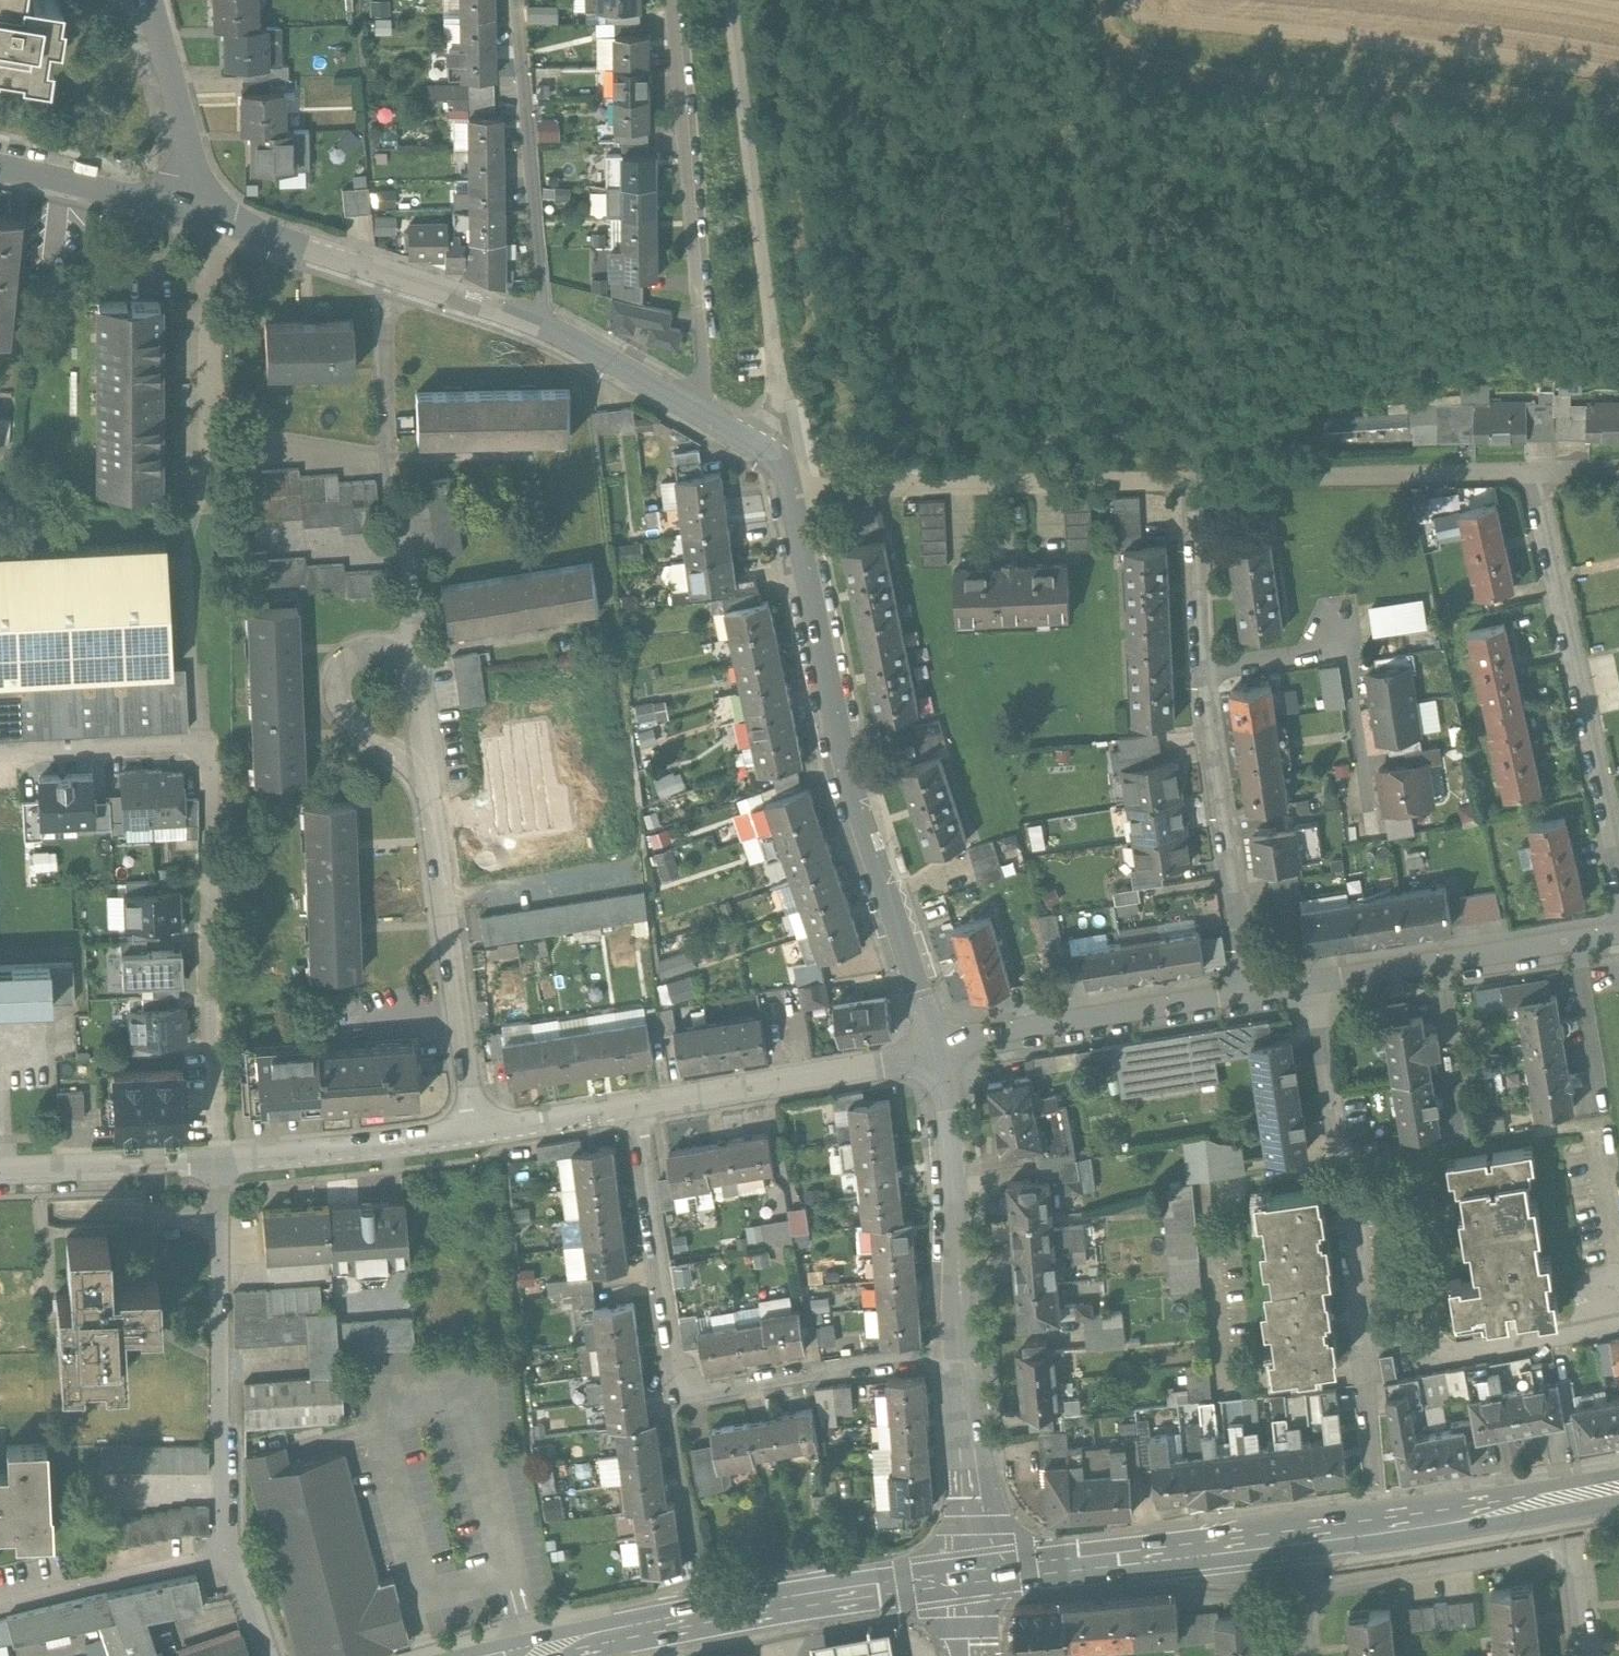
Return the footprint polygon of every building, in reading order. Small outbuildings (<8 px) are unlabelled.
[(21,60),(20,65),(21,65),(21,60),(41,63),(43,48),(50,49),(50,48),(43,47),(45,36),(44,35),(45,28),(58,30),(58,28),(51,27),(55,0),(0,0),(0,57),(21,60)] [(215,28),(224,28),(257,27),(256,10),(251,10),(251,0),(214,0),(215,28)] [(461,16),(492,15),(492,0),(461,0),(461,16)] [(640,0),(600,0),(600,9),(606,9),(640,8),(640,0)] [(640,8),(606,9),(606,22),(615,22),(640,22),(640,8)] [(492,15),(461,16),(462,46),(483,46),(493,46),(492,15)] [(390,21),(375,21),(376,37),(390,36),(390,21)] [(640,22),(615,22),(615,36),(641,35),(640,22)] [(257,27),(224,28),(225,67),(244,66),(267,66),(267,65),(282,65),(282,48),(262,48),(262,33),(266,33),(266,27),(257,27)] [(641,35),(615,36),(615,67),(650,66),(650,35),(641,35)] [(493,46),(483,46),(462,46),(447,47),(447,78),(466,78),(492,77),(493,77),(493,46)] [(267,66),(244,66),(244,79),(268,78),(289,78),(288,65),(282,65),(267,65),(267,66)] [(650,66),(615,67),(616,99),(651,98),(650,66)] [(492,77),(466,78),(466,97),(493,96),(492,77)] [(268,78),(244,79),(244,92),(268,91),(268,78)] [(550,85),(537,85),(537,99),(550,99),(550,85)] [(244,92),(241,93),(243,132),(251,131),(285,130),(284,113),(279,113),(279,98),(283,98),(283,91),(268,91),(244,92)] [(493,96),(466,97),(467,117),(493,116),(493,96)] [(651,98),(616,99),(616,129),(648,129),(652,129),(651,98)] [(493,116),(467,117),(467,147),(501,147),(500,116),(493,116)] [(537,120),(538,142),(559,142),(559,122),(555,118),(537,120)] [(648,141),(648,129),(616,129),(616,142),(623,142),(648,141)] [(285,130),(251,131),(253,170),(295,168),(294,152),(290,152),(289,136),(295,136),(294,130),(285,130)] [(349,132),(336,145),(348,156),(360,142),(349,132)] [(648,154),(648,141),(623,142),(623,153),(648,154)] [(501,147),(467,147),(467,178),(501,177),(501,147)] [(648,154),(623,153),(623,186),(658,186),(657,154),(648,154)] [(246,181),(246,198),(253,198),(253,200),(266,200),(265,183),(285,183),(285,172),(252,172),(252,181),(246,181)] [(501,177),(467,178),(468,208),(502,208),(501,177)] [(369,186),(343,189),(345,214),(372,212),(369,186)] [(658,214),(658,186),(623,186),(608,186),(608,214),(626,214),(658,214)] [(569,189),(543,188),(542,199),(569,200),(569,189)] [(376,193),(377,209),(395,208),(394,191),(376,193)] [(468,208),(458,209),(459,232),(459,239),(464,239),(464,274),(505,288),(504,239),(502,239),(502,208),(468,208)] [(658,214),(626,214),(626,245),(658,245),(658,214)] [(0,217),(0,341),(7,342),(19,219),(0,217)] [(395,217),(375,217),(375,236),(396,236),(395,217)] [(447,222),(408,223),(409,257),(432,256),(432,260),(445,261),(445,270),(464,274),(464,239),(459,239),(459,232),(448,232),(447,222)] [(606,234),(593,234),(593,246),(606,246),(606,234)] [(626,245),(615,245),(611,279),(644,278),(659,278),(658,245),(626,245)] [(644,278),(611,279),(612,298),(644,305),(644,278)] [(591,281),(591,293),(606,293),(606,280),(591,281)] [(644,305),(612,298),(609,317),(612,318),(610,328),(634,333),(636,324),(651,328),(648,343),(679,350),(684,331),(670,328),(673,313),(644,305)] [(159,302),(98,302),(98,489),(159,489),(159,302)] [(349,322),(266,324),(265,324),(266,372),(267,372),(268,372),(350,370),(352,370),(351,322),(349,322)] [(1582,387),(1582,377),(1561,378),(1561,387),(1582,387)] [(1489,383),(1462,383),(1462,401),(1490,401),(1489,383)] [(1537,391),(1536,402),(1537,437),(1585,435),(1586,403),(1571,403),(1570,389),(1537,391)] [(566,390),(418,395),(418,394),(417,394),(418,441),(420,441),(456,440),(532,437),(568,436),(568,437),(570,437),(568,390),(567,390),(566,390)] [(1526,402),(1474,404),(1475,439),(1527,437),(1526,402)] [(1536,402),(1526,402),(1527,437),(1537,437),(1536,402)] [(1586,403),(1585,435),(1618,436),(1618,404),(1586,403)] [(1412,441),(1475,439),(1474,404),(1411,406),(1412,441)] [(633,406),(595,411),(598,434),(636,429),(633,406)] [(700,449),(676,452),(679,478),(703,474),(700,449)] [(260,463),(235,464),(239,514),(264,512),(261,472),(260,463)] [(929,464),(907,464),(908,475),(929,474),(929,464)] [(298,470),(261,472),(264,512),(264,521),(302,519),(299,478),(298,470)] [(679,478),(678,478),(682,505),(726,499),(722,472),(703,474),(679,478)] [(336,476),(299,478),(302,519),(303,528),(340,525),(337,485),(336,476)] [(450,478),(425,481),(437,556),(462,552),(450,478)] [(375,482),(337,485),(340,525),(341,534),(379,532),(375,482)] [(1139,497),(1113,499),(1113,512),(1140,511),(1139,497)] [(1090,498),(1064,500),(1064,513),(1091,511),(1090,498)] [(726,499),(682,505),(685,533),(729,527),(726,499)] [(1268,500),(1243,503),(1248,542),(1274,538),(1268,500)] [(944,502),(918,503),(919,516),(945,514),(944,502)] [(875,505),(850,511),(852,523),(878,518),(875,505)] [(1495,506),(1460,514),(1464,533),(1463,533),(1473,578),(1474,578),(1479,596),(1514,588),(1495,506)] [(1091,511),(1064,513),(1065,526),(1091,524),(1091,511)] [(1140,511),(1113,512),(1114,525),(1140,524),(1140,511)] [(945,514),(919,516),(919,529),(945,527),(945,514)] [(878,518),(852,523),(855,536),(880,531),(878,518)] [(1091,524),(1065,526),(1066,538),(1092,537),(1091,524)] [(1140,524),(1114,525),(1114,538),(1141,537),(1140,524)] [(729,527),(685,533),(689,560),(733,554),(729,527)] [(945,527),(919,529),(920,542),(946,540),(945,527)] [(1092,537),(1066,538),(1067,552),(1093,551),(1092,537)] [(1141,537),(1114,538),(1115,551),(1125,550),(1142,550),(1141,537)] [(946,540),(920,542),(921,555),(947,553),(946,540)] [(0,551),(0,681),(172,671),(172,668),(165,542),(0,551)] [(883,543),(843,551),(878,718),(917,710),(883,543)] [(1269,544),(1229,550),(1242,636),(1282,630),(1269,544)] [(1142,550),(1125,550),(1133,721),(1173,719),(1165,548),(1142,550)] [(268,551),(243,552),(244,578),(270,577),(268,559),(268,551)] [(947,553),(921,555),(921,567),(947,566),(947,553)] [(733,554),(689,560),(693,588),(709,586),(737,582),(737,580),(733,554)] [(306,557),(268,559),(270,577),(270,584),(308,582),(307,565),(306,557)] [(452,587),(444,588),(444,587),(442,588),(449,634),(451,633),(486,627),(561,614),(597,608),(599,608),(591,562),(589,561),(590,563),(452,587)] [(987,568),(974,568),(974,571),(953,572),(955,621),(976,620),(976,614),(987,614),(987,619),(1038,617),(1038,611),(1050,611),(1050,616),(1069,615),(1067,566),(1047,567),(1046,565),(1033,565),(1033,568),(1017,569),(1016,562),(1003,563),(1003,569),(987,570),(987,568)] [(344,563),(307,565),(308,582),(308,590),(346,587),(345,571),(344,563)] [(382,569),(345,571),(346,587),(346,596),(384,593),(382,569)] [(756,578),(737,580),(737,582),(709,586),(711,598),(723,596),(738,594),(739,594),(759,590),(756,578)] [(739,594),(738,594),(723,596),(725,609),(761,602),(759,590),(739,594)] [(761,602),(725,609),(731,637),(775,628),(769,600),(761,602)] [(296,608),(248,610),(248,611),(249,611),(256,779),(255,779),(255,780),(304,778),(303,776),(295,609),(296,609),(296,608)] [(1504,625),(1469,633),(1473,652),(1472,653),(1482,698),(1483,697),(1487,715),(1523,708),(1504,625)] [(775,628),(731,637),(737,664),(781,655),(775,628)] [(477,653),(452,656),(459,707),(485,703),(477,653)] [(1414,653),(1375,659),(1378,675),(1410,670),(1410,671),(1417,670),(1414,653)] [(781,655),(737,664),(742,691),(786,682),(781,655)] [(1338,667),(1317,671),(1324,712),(1345,709),(1338,667)] [(0,681),(0,742),(188,730),(185,668),(172,668),(172,671),(0,681)] [(1378,675),(1369,676),(1374,708),(1415,702),(1410,671),(1410,670),(1378,675)] [(786,682),(742,691),(748,718),(792,709),(786,682)] [(1273,687),(1234,692),(1238,722),(1277,717),(1273,687)] [(1415,702),(1374,708),(1379,739),(1389,737),(1420,732),(1415,702)] [(1523,708),(1487,715),(1491,733),(1490,734),(1500,779),(1502,779),(1506,798),(1541,790),(1523,708)] [(792,709),(748,718),(754,745),(798,736),(792,709)] [(1277,717),(1238,722),(1240,743),(1238,743),(1239,755),(1242,755),(1245,776),(1284,771),(1277,717)] [(939,719),(913,726),(917,739),(942,732),(939,719)] [(1121,726),(1101,727),(1102,737),(1119,736),(1122,736),(1121,726)] [(942,732),(917,739),(920,752),(946,745),(942,732)] [(1420,732),(1389,737),(1392,753),(1407,750),(1422,748),(1420,732)] [(1122,736),(1119,736),(1121,750),(1121,757),(1152,752),(1159,751),(1158,733),(1122,736)] [(798,736),(754,745),(759,772),(796,764),(803,763),(798,736)] [(1422,748),(1407,750),(1409,764),(1429,761),(1429,762),(1442,760),(1440,745),(1422,748)] [(1152,752),(1121,757),(1121,750),(1111,751),(1114,773),(1124,772),(1124,770),(1154,765),(1152,752)] [(966,841),(939,758),(900,771),(928,853),(966,841)] [(1409,764),(1380,769),(1387,810),(1430,803),(1427,786),(1432,778),(1429,762),(1429,761),(1409,764)] [(1154,765),(1124,770),(1124,772),(1130,805),(1181,796),(1175,762),(1154,765)] [(796,764),(775,769),(776,786),(799,777),(796,764)] [(1284,771),(1245,776),(1249,808),(1288,803),(1284,771)] [(152,772),(121,773),(122,795),(124,827),(154,825),(152,772)] [(182,774),(161,775),(161,772),(152,772),(154,825),(185,823),(182,774)] [(90,776),(38,779),(39,800),(40,823),(93,820),(92,803),(90,776)] [(799,777),(776,786),(762,791),(765,802),(801,790),(799,777)] [(765,802),(750,808),(759,834),(775,829),(816,815),(807,788),(801,790),(765,802)] [(109,796),(109,802),(111,828),(111,836),(124,835),(124,827),(122,795),(109,796)] [(1181,796),(1130,805),(1135,839),(1186,831),(1181,796)] [(198,799),(185,799),(185,838),(198,838),(198,799)] [(39,800),(22,801),(24,840),(41,839),(40,823),(39,800)] [(109,802),(92,803),(93,820),(93,829),(111,828),(109,802)] [(353,803),(304,805),(305,806),(313,975),(312,975),(312,977),(361,975),(360,973),(358,932),(354,847),(352,804),(353,804),(353,803)] [(816,815),(775,829),(784,855),(825,840),(816,815)] [(1565,819),(1530,826),(1534,845),(1533,846),(1543,891),(1544,890),(1549,909),(1584,902),(1565,819)] [(1298,830),(1254,836),(1258,869),(1303,863),(1298,830)] [(1186,831),(1135,839),(1140,868),(1140,869),(1161,866),(1191,861),(1186,831)] [(825,840),(784,855),(793,881),(834,867),(825,840)] [(992,841),(967,849),(971,861),(996,853),(992,841)] [(670,850),(658,854),(666,877),(679,873),(670,850)] [(996,853),(971,861),(975,873),(1000,865),(996,853)] [(1000,865),(975,873),(979,886),(1004,878),(1000,865)] [(1161,866),(1140,869),(1140,868),(1130,869),(1133,888),(1138,887),(1164,883),(1161,866)] [(834,867),(793,881),(802,908),(843,893),(834,867)] [(1298,877),(1269,882),(1273,910),(1303,906),(1298,877)] [(151,882),(125,883),(125,896),(152,895),(151,882)] [(1445,886),(1397,894),(1403,934),(1421,931),(1422,933),(1433,932),(1433,929),(1452,926),(1445,886)] [(1133,888),(1114,891),(1116,905),(1141,900),(1138,887),(1133,888)] [(644,892),(595,900),(599,926),(648,919),(644,892)] [(1496,892),(1460,898),(1464,924),(1502,918),(1496,892)] [(843,893),(802,908),(811,934),(852,919),(843,893)] [(125,896),(124,896),(125,928),(158,927),(180,926),(179,894),(152,895),(125,896)] [(1397,894),(1350,902),(1356,941),(1374,938),(1374,941),(1386,939),(1385,936),(1403,934),(1397,894)] [(595,900),(583,902),(588,928),(599,926),(595,900)] [(583,902),(558,906),(562,932),(588,928),(583,902)] [(1350,902),(1302,910),(1308,949),(1327,946),(1327,948),(1338,946),(1338,944),(1356,941),(1350,902)] [(558,906),(545,909),(550,935),(562,932),(558,906)] [(545,909),(532,911),(537,937),(550,935),(545,909)] [(532,911),(520,913),(524,939),(537,937),(532,911)] [(520,913),(479,919),(484,945),(524,939),(520,913)] [(1057,915),(1038,918),(1046,948),(1062,945),(1057,915)] [(852,919),(811,934),(799,939),(807,964),(820,962),(861,944),(852,919)] [(990,919),(953,930),(962,959),(960,960),(963,971),(965,970),(974,999),(1011,988),(990,919)] [(158,927),(132,928),(132,940),(159,939),(158,927)] [(1201,931),(1160,937),(1166,971),(1180,969),(1180,971),(1191,969),(1191,967),(1207,964),(1201,931)] [(1160,937),(1122,944),(1128,977),(1141,975),(1142,977),(1152,976),(1152,973),(1166,971),(1160,937)] [(1062,945),(1046,948),(1053,974),(1079,970),(1074,943),(1062,945)] [(1122,944),(1083,950),(1088,984),(1103,981),(1103,984),(1114,982),(1113,980),(1128,977),(1122,944)] [(692,950),(658,957),(662,975),(696,968),(692,950)] [(181,952),(121,955),(122,986),(178,984),(177,965),(182,965),(181,952)] [(74,1000),(72,962),(0,966),(0,1005),(74,1000)] [(807,964),(793,968),(798,987),(825,982),(820,962),(807,964)] [(662,981),(665,1001),(695,996),(692,976),(662,981)] [(1546,980),(1505,986),(1508,1004),(1519,1002),(1519,1001),(1549,997),(1546,980)] [(825,982),(798,987),(803,1009),(829,1005),(825,982)] [(864,992),(852,994),(852,1000),(834,1003),(835,1010),(831,1011),(833,1029),(838,1028),(840,1042),(891,1034),(885,995),(864,998),(864,992)] [(1549,997),(1519,1001),(1519,1002),(1527,1057),(1565,1051),(1562,1031),(1567,1031),(1569,1029),(1570,1028),(1569,1019),(1566,1017),(1564,1016),(1560,1017),(1556,996),(1549,997)] [(1405,1002),(1378,1007),(1381,1023),(1385,1023),(1408,1019),(1405,1002)] [(183,1010),(129,1012),(130,1044),(185,1042),(183,1010)] [(659,1010),(644,1013),(646,1019),(647,1020),(650,1039),(663,1036),(659,1010)] [(761,1015),(675,1029),(681,1068),(768,1054),(761,1015)] [(1408,1019),(1385,1023),(1394,1079),(1431,1073),(1428,1052),(1439,1050),(1436,1031),(1425,1033),(1422,1016),(1408,1019)] [(646,1022),(619,1026),(619,1025),(618,1025),(625,1065),(625,1064),(652,1060),(652,1061),(654,1061),(650,1039),(647,1020),(646,1019),(646,1022)] [(1269,1020),(1114,1045),(1117,1065),(1121,1094),(1218,1079),(1214,1059),(1253,1052),(1252,1044),(1273,1041),(1269,1020)] [(618,1026),(591,1030),(591,1029),(590,1029),(597,1070),(597,1069),(624,1064),(624,1065),(625,1065),(618,1025),(618,1026)] [(590,1031),(563,1035),(563,1034),(562,1034),(568,1074),(569,1074),(569,1073),(596,1069),(596,1070),(597,1070),(590,1029),(589,1030),(590,1031)] [(504,1032),(489,1034),(493,1061),(507,1058),(504,1043),(506,1043),(504,1032)] [(561,1035),(535,1040),(534,1038),(534,1039),(540,1079),(541,1079),(541,1078),(568,1073),(568,1075),(568,1074),(562,1034),(561,1034),(561,1035)] [(533,1040),(506,1044),(506,1043),(504,1043),(507,1058),(511,1084),(512,1083),(512,1082),(539,1078),(539,1079),(540,1079),(534,1039),(533,1039),(533,1040)] [(1273,1041),(1252,1044),(1253,1052),(1261,1100),(1298,1094),(1295,1072),(1297,1072),(1296,1061),(1293,1061),(1290,1039),(1273,1041)] [(316,1042),(245,1047),(249,1112),(321,1107),(317,1052),(316,1042)] [(1114,1045),(1075,1051),(1077,1066),(1078,1071),(1117,1065),(1114,1045)] [(414,1046),(317,1052),(321,1107),(418,1100),(414,1046)] [(1075,1051),(1032,1058),(1034,1072),(1077,1066),(1075,1051)] [(1565,1051),(1527,1057),(1536,1114),(1574,1108),(1570,1085),(1572,1084),(1571,1073),(1568,1074),(1565,1051)] [(182,1072),(112,1075),(115,1135),(185,1132),(182,1072)] [(1431,1073),(1394,1079),(1403,1134),(1440,1128),(1436,1105),(1439,1105),(1437,1094),(1435,1094),(1431,1073)] [(1030,1077),(989,1086),(996,1120),(1034,1112),(1031,1098),(1035,1097),(1034,1094),(1030,1077)] [(861,1091),(833,1096),(835,1110),(849,1108),(849,1105),(863,1103),(861,1091)] [(83,1093),(57,1094),(58,1120),(84,1119),(83,1093)] [(1298,1094),(1261,1100),(1270,1156),(1307,1150),(1303,1128),(1306,1127),(1304,1116),(1302,1117),(1298,1094)] [(1042,1098),(1041,1098),(1043,1110),(1059,1106),(1056,1095),(1042,1098)] [(1041,1098),(1035,1099),(1035,1097),(1031,1098),(1034,1112),(1043,1110),(1041,1098)] [(863,1103),(849,1105),(849,1108),(854,1140),(894,1136),(889,1100),(863,1103)] [(1034,1112),(996,1120),(1003,1154),(1036,1147),(1040,1165),(1075,1159),(1064,1105),(1059,1106),(1043,1110),(1034,1112)] [(1530,1115),(1504,1118),(1505,1131),(1532,1127),(1530,1115)] [(769,1133),(730,1140),(730,1141),(736,1176),(775,1169),(769,1133)] [(894,1136),(854,1140),(857,1168),(897,1163),(894,1136)] [(581,1137),(538,1144),(540,1159),(559,1157),(575,1155),(574,1152),(583,1150),(581,1137)] [(730,1141),(705,1146),(711,1180),(736,1176),(730,1141)] [(1240,1145),(1208,1148),(1211,1180),(1244,1174),(1240,1145)] [(583,1150),(574,1152),(575,1155),(559,1157),(564,1189),(618,1182),(613,1146),(583,1150)] [(705,1146),(669,1151),(674,1179),(676,1191),(711,1185),(711,1180),(705,1146)] [(1525,1148),(1494,1153),(1495,1160),(1489,1161),(1488,1154),(1456,1160),(1458,1176),(1456,1177),(1458,1188),(1462,1187),(1466,1212),(1468,1211),(1474,1245),(1472,1245),(1476,1271),(1481,1270),(1482,1281),(1462,1284),(1461,1280),(1443,1283),(1447,1305),(1453,1304),(1457,1326),(1474,1323),(1474,1325),(1485,1324),(1484,1322),(1499,1319),(1499,1321),(1510,1320),(1507,1303),(1512,1302),(1513,1302),(1517,1301),(1519,1316),(1551,1311),(1548,1294),(1550,1294),(1547,1274),(1545,1274),(1542,1258),(1540,1258),(1536,1234),(1534,1234),(1528,1201),(1531,1200),(1527,1177),(1532,1176),(1530,1165),(1528,1165),(1525,1148)] [(1075,1159),(1040,1165),(1043,1181),(1049,1180),(1066,1179),(1080,1178),(1077,1159),(1075,1159)] [(897,1163),(857,1168),(860,1195),(900,1191),(897,1163)] [(1080,1178),(1066,1179),(1067,1192),(1083,1191),(1082,1178),(1080,1178)] [(674,1179),(658,1181),(663,1208),(678,1206),(676,1191),(674,1179)] [(1043,1181),(1010,1184),(1012,1218),(1052,1215),(1049,1180),(1043,1181)] [(618,1182),(564,1189),(567,1217),(622,1210),(618,1182)] [(1195,1185),(1164,1193),(1167,1233),(1198,1228),(1195,1185)] [(1319,1188),(1264,1197),(1268,1217),(1266,1217),(1270,1243),(1263,1244),(1267,1267),(1272,1266),(1275,1284),(1267,1285),(1270,1304),(1264,1305),(1268,1328),(1274,1327),(1278,1353),(1279,1352),(1282,1370),(1318,1365),(1318,1366),(1337,1363),(1335,1349),(1330,1350),(1329,1346),(1332,1346),(1329,1327),(1327,1328),(1325,1318),(1328,1317),(1325,1299),(1322,1299),(1322,1295),(1327,1294),(1325,1276),(1332,1275),(1330,1257),(1324,1258),(1323,1253),(1326,1253),(1323,1234),(1321,1234),(1319,1225),(1322,1224),(1319,1206),(1316,1206),(1316,1202),(1321,1201),(1319,1188)] [(900,1191),(860,1195),(864,1224),(872,1223),(904,1220),(900,1191)] [(373,1204),(359,1205),(352,1206),(328,1207),(331,1254),(332,1268),(408,1261),(404,1201),(379,1203),(379,1204),(373,1204)] [(328,1207),(262,1211),(265,1259),(267,1259),(267,1251),(324,1246),(325,1255),(331,1254),(328,1207)] [(567,1217),(561,1218),(565,1245),(625,1237),(622,1210),(567,1217)] [(1052,1215),(1012,1218),(1015,1252),(1054,1249),(1071,1248),(1087,1247),(1086,1225),(1053,1228),(1052,1215)] [(790,1217),(762,1222),(766,1245),(794,1241),(790,1217)] [(904,1220),(872,1223),(875,1251),(914,1248),(912,1220),(904,1220)] [(1198,1228),(1167,1233),(1170,1276),(1202,1274),(1198,1228)] [(107,1237),(66,1239),(68,1278),(75,1278),(76,1296),(55,1296),(59,1377),(81,1376),(81,1368),(102,1367),(102,1375),(124,1374),(121,1310),(137,1310),(137,1320),(159,1319),(157,1277),(117,1279),(117,1283),(109,1283),(107,1237)] [(625,1237),(565,1245),(569,1278),(591,1276),(590,1271),(629,1266),(625,1237)] [(1087,1247),(1071,1248),(1072,1260),(1088,1259),(1087,1247)] [(914,1248),(875,1251),(877,1279),(916,1276),(914,1248)] [(1054,1249),(1015,1252),(1018,1286),(1057,1283),(1054,1249)] [(1202,1274),(1170,1276),(1172,1293),(1203,1290),(1202,1274)] [(569,1278),(547,1281),(549,1295),(567,1293),(594,1289),(592,1275),(591,1276),(569,1278)] [(916,1276),(877,1279),(879,1307),(919,1303),(916,1276)] [(1057,1283),(1018,1286),(1021,1321),(1060,1317),(1057,1283)] [(318,1288),(268,1291),(270,1315),(320,1311),(318,1288)] [(594,1289),(567,1293),(568,1307),(596,1303),(594,1289)] [(335,1312),(269,1317),(268,1290),(231,1292),(231,1348),(305,1342),(308,1377),(340,1374),(338,1354),(336,1324),(335,1312)] [(1093,1315),(1092,1302),(1076,1303),(1078,1316),(1093,1315)] [(634,1303),(594,1308),(595,1317),(599,1343),(638,1337),(634,1303)] [(919,1303),(879,1307),(882,1343),(922,1339),(919,1303)] [(799,1309),(764,1315),(765,1321),(770,1355),(806,1348),(799,1309)] [(1122,1311),(1100,1313),(1101,1328),(1123,1326),(1122,1311)] [(736,1312),(712,1316),(714,1329),(700,1332),(703,1345),(707,1368),(745,1361),(745,1359),(739,1325),(736,1312)] [(595,1317),(585,1318),(588,1344),(599,1343),(595,1317)] [(412,1318),(336,1324),(338,1354),(415,1348),(412,1318)] [(698,1319),(680,1322),(684,1348),(703,1345),(700,1332),(698,1319)] [(765,1321),(739,1325),(745,1359),(770,1355),(765,1321)] [(1101,1328),(1086,1329),(1088,1350),(1125,1347),(1123,1326),(1101,1328)] [(638,1337),(599,1343),(603,1370),(642,1365),(638,1337)] [(1046,1341),(1025,1343),(1026,1353),(1017,1353),(1019,1385),(1059,1381),(1056,1350),(1047,1351),(1046,1341)] [(588,1344),(580,1345),(583,1373),(603,1370),(599,1343),(588,1344)] [(1392,1354),(1379,1356),(1384,1383),(1397,1380),(1392,1354)] [(642,1365),(603,1370),(604,1376),(607,1398),(646,1392),(642,1365)] [(1541,1365),(1531,1366),(1535,1385),(1545,1383),(1541,1365)] [(1531,1366),(1521,1368),(1524,1387),(1535,1385),(1531,1366)] [(1499,1372),(1489,1374),(1492,1393),(1503,1391),(1499,1372)] [(308,1377),(244,1382),(244,1425),(343,1418),(340,1374),(308,1377)] [(1489,1374),(1478,1376),(1482,1395),(1492,1393),(1489,1374)] [(604,1376),(588,1378),(592,1400),(607,1398),(604,1376)] [(1425,1405),(1419,1376),(1411,1378),(1416,1407),(1425,1405)] [(1397,1380),(1384,1383),(1387,1397),(1408,1393),(1411,1408),(1416,1407),(1411,1378),(1397,1380)] [(925,1379),(889,1381),(892,1420),(926,1417),(928,1417),(925,1379)] [(1059,1381),(1019,1385),(1022,1416),(1031,1415),(1031,1425),(1053,1423),(1053,1413),(1061,1413),(1059,1381)] [(1545,1383),(1535,1385),(1542,1426),(1564,1421),(1564,1420),(1559,1393),(1557,1381),(1545,1383)] [(852,1385),(834,1386),(837,1413),(854,1411),(852,1385)] [(1524,1387),(1513,1389),(1521,1430),(1542,1426),(1535,1385),(1524,1387)] [(834,1386),(815,1388),(821,1425),(838,1424),(837,1413),(834,1386)] [(1503,1391),(1492,1393),(1500,1433),(1521,1430),(1513,1389),(1503,1391)] [(1571,1390),(1559,1393),(1564,1420),(1575,1418),(1573,1407),(1574,1407),(1571,1390)] [(646,1392),(607,1398),(611,1426),(617,1425),(650,1421),(646,1392)] [(1411,1408),(1408,1393),(1387,1397),(1403,1479),(1437,1473),(1430,1434),(1416,1437),(1411,1408)] [(1482,1395),(1469,1397),(1472,1409),(1477,1437),(1477,1438),(1500,1433),(1492,1393),(1482,1395)] [(1607,1401),(1614,1439),(1618,1438),(1618,1399),(1607,1401)] [(1574,1407),(1573,1407),(1575,1418),(1580,1446),(1614,1439),(1607,1401),(1574,1407)] [(812,1409),(773,1416),(774,1418),(780,1452),(818,1445),(812,1409)] [(1472,1409),(1460,1411),(1463,1428),(1464,1428),(1466,1439),(1477,1437),(1472,1409)] [(1338,1410),(1323,1412),(1326,1439),(1341,1437),(1338,1410)] [(926,1417),(892,1420),(894,1446),(928,1443),(926,1417)] [(774,1418),(748,1422),(754,1456),(780,1452),(774,1418)] [(650,1421),(617,1425),(621,1454),(660,1449),(656,1420),(650,1421)] [(748,1422),(712,1428),(715,1444),(719,1468),(721,1467),(754,1462),(754,1456),(748,1422)] [(1202,1423),(1187,1425),(1191,1456),(1184,1457),(1189,1497),(1210,1495),(1206,1453),(1204,1435),(1202,1423)] [(1303,1442),(1301,1423),(1288,1424),(1291,1443),(1303,1442)] [(1288,1424),(1276,1425),(1279,1445),(1291,1443),(1288,1424)] [(1258,1428),(1245,1429),(1247,1448),(1260,1447),(1258,1428)] [(1463,1428),(1430,1434),(1437,1473),(1471,1467),(1466,1439),(1464,1428),(1463,1428)] [(1245,1429),(1233,1431),(1236,1450),(1247,1448),(1245,1429)] [(1066,1431),(1038,1434),(1041,1470),(1045,1470),(1044,1466),(1068,1464),(1067,1451),(1068,1451),(1066,1431)] [(1166,1432),(1151,1434),(1154,1461),(1169,1459),(1166,1432)] [(1216,1433),(1204,1435),(1206,1453),(1218,1452),(1216,1433)] [(1326,1439),(1312,1441),(1317,1481),(1347,1477),(1342,1437),(1341,1437),(1326,1439)] [(1303,1442),(1291,1443),(1295,1484),(1317,1482),(1317,1481),(1312,1441),(1303,1442)] [(928,1443),(894,1446),(896,1472),(930,1470),(928,1443)] [(1279,1445),(1269,1446),(1274,1486),(1274,1487),(1295,1484),(1291,1443),(1279,1445)] [(0,1469),(0,1524),(15,1523),(16,1539),(52,1537),(51,1508),(40,1508),(39,1492),(43,1492),(43,1480),(41,1480),(40,1464),(46,1464),(46,1444),(6,1446),(7,1469),(0,1469)] [(715,1444),(690,1448),(698,1494),(725,1489),(721,1467),(719,1468),(715,1444)] [(207,1446),(100,1445),(100,1473),(207,1473),(207,1446)] [(1126,1446),(1111,1447),(1113,1474),(1128,1473),(1126,1446)] [(1260,1447),(1247,1448),(1252,1488),(1274,1486),(1269,1446),(1260,1447)] [(284,1447),(245,1458),(251,1479),(290,1469),(284,1447)] [(1236,1450),(1226,1451),(1231,1491),(1252,1488),(1247,1448),(1236,1450)] [(660,1449),(621,1454),(624,1481),(664,1476),(660,1449)] [(1068,1464),(1044,1466),(1045,1470),(1050,1521),(1102,1517),(1102,1516),(1099,1476),(1084,1477),(1082,1449),(1068,1451),(1067,1451),(1068,1464)] [(1218,1452),(1206,1453),(1210,1495),(1231,1491),(1226,1451),(1218,1452)] [(251,1479),(298,1655),(358,1655),(393,1647),(376,1583),(342,1455),(290,1469),(251,1479)] [(1154,1461),(1153,1461),(1158,1501),(1189,1497),(1184,1457),(1169,1459),(1154,1461)] [(896,1472),(891,1473),(894,1506),(894,1509),(906,1508),(933,1506),(930,1470),(896,1472)] [(1113,1474),(1099,1476),(1102,1516),(1133,1513),(1129,1473),(1128,1473),(1113,1474)] [(664,1476),(624,1481),(628,1509),(635,1508),(667,1504),(664,1476)] [(667,1504),(635,1508),(638,1537),(678,1531),(674,1503),(667,1504)] [(167,1512),(154,1512),(154,1515),(141,1515),(141,1518),(127,1518),(127,1521),(114,1521),(114,1524),(100,1524),(100,1550),(114,1550),(114,1547),(128,1547),(128,1544),(141,1544),(141,1541),(154,1541),(154,1538),(168,1538),(168,1535),(181,1535),(181,1532),(195,1532),(195,1506),(181,1506),(181,1509),(167,1509),(167,1512)] [(894,1509),(894,1506),(878,1508),(880,1526),(907,1524),(906,1508),(894,1509)] [(678,1531),(638,1537),(643,1572),(683,1567),(678,1531)] [(196,1574),(170,1579),(175,1608),(201,1602),(196,1574)] [(90,1596),(99,1622),(110,1655),(152,1655),(139,1616),(175,1608),(170,1579),(90,1596)] [(392,1579),(376,1583),(393,1647),(409,1643),(392,1579)] [(1512,1592),(1511,1588),(1491,1591),(1498,1655),(1539,1655),(1532,1590),(1512,1592)] [(1174,1594),(1132,1598),(1135,1639),(1177,1635),(1178,1635),(1176,1616),(1174,1594)] [(90,1596),(6,1617),(12,1642),(99,1622),(90,1596)] [(1132,1598),(1065,1604),(1068,1645),(1095,1642),(1095,1647),(1107,1646),(1107,1641),(1135,1639),(1132,1598)] [(1473,1599),(1408,1606),(1411,1631),(1476,1624),(1473,1599)] [(1014,1608),(1016,1631),(1009,1632),(1011,1655),(1045,1655),(1044,1650),(1068,1648),(1067,1645),(1068,1645),(1065,1604),(1014,1608)] [(1349,1617),(1354,1655),(1395,1655),(1389,1608),(1369,1610),(1369,1615),(1349,1617)] [(1217,1611),(1176,1616),(1178,1635),(1177,1635),(1177,1642),(1218,1637),(1216,1617),(1218,1617),(1217,1611)] [(1236,1615),(1218,1617),(1216,1617),(1218,1637),(1221,1655),(1261,1655),(1257,1616),(1237,1618),(1236,1615)] [(188,1627),(194,1640),(211,1632),(205,1619),(188,1627)] [(813,1646),(815,1655),(894,1655),(890,1632),(813,1646)] [(181,1655),(248,1655),(242,1636),(181,1655)] [(6,1642),(0,1644),(0,1655),(9,1655),(6,1642)]
